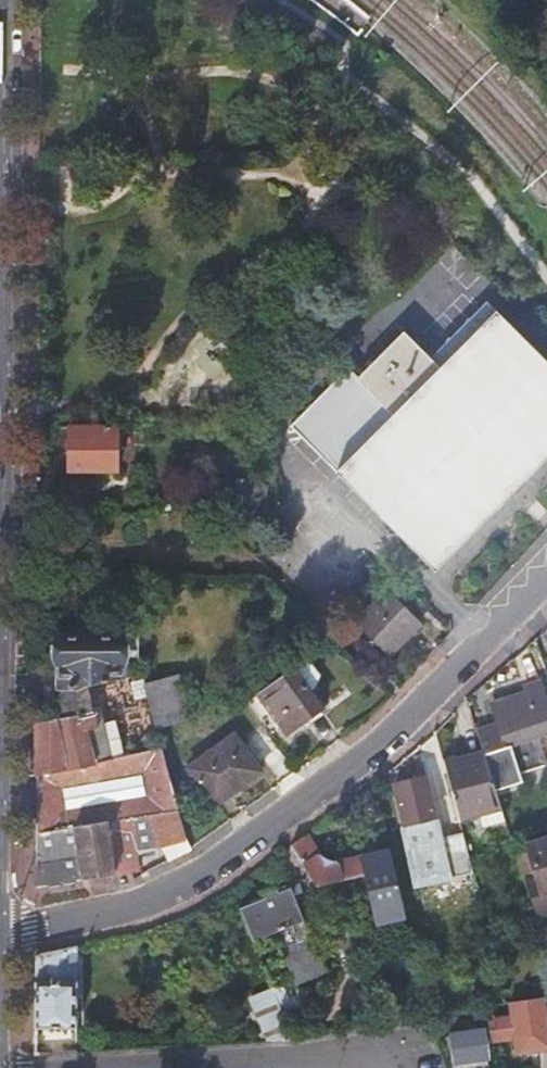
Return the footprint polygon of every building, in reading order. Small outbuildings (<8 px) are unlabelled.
[(336,470),(436,568),(546,457),(546,358),(498,309),(441,366),(405,330),(356,377),(393,413),(336,470)] [(114,426),(67,426),(68,470),(114,470),(114,426)] [(353,623),(386,653),(419,620),(385,589),(353,623)] [(113,679),(119,677),(119,636),(57,635),(57,685),(60,685),(61,718),(92,712),(85,684),(113,679)] [(291,668),(258,692),(286,731),(320,707),(308,691),(314,687),(318,675),(305,658),(291,668)] [(154,727),(188,717),(176,676),(142,683),(154,727)] [(34,774),(92,762),(86,734),(102,730),(97,711),(106,709),(101,691),(114,687),(113,679),(85,684),(92,712),(61,718),(34,723),(34,774)] [(525,693),(526,693),(532,712),(546,707),(546,705),(540,684),(523,688),(525,693)] [(494,703),(500,722),(475,730),(482,752),(494,790),(521,782),(518,773),(545,764),(536,737),(546,733),(546,707),(532,712),(526,693),(494,703)] [(232,735),(187,767),(214,805),(260,771),(232,735)] [(144,751),(160,747),(157,738),(141,741),(144,751)] [(164,845),(186,840),(160,747),(144,751),(92,762),(34,774),(33,884),(80,877),(80,878),(130,870),(131,872),(138,871),(135,852),(164,845)] [(457,819),(500,809),(482,752),(442,762),(457,819)] [(393,784),(403,827),(435,820),(425,777),(393,784)] [(303,834),(289,844),(315,886),(337,881),(364,874),(360,857),(335,863),(317,857),(303,834)] [(450,877),(471,871),(461,834),(440,839),(450,877)] [(546,907),(546,838),(526,845),(536,876),(523,881),(533,911),(546,907)] [(168,860),(188,849),(186,840),(164,845),(168,860)] [(364,874),(372,913),(374,921),(406,914),(389,851),(360,857),(364,874)] [(310,939),(287,881),(262,893),(265,902),(240,912),(251,938),(277,929),(289,959),(285,962),(294,982),(322,972),(310,939)] [(533,911),(535,917),(546,913),(546,907),(533,911)] [(372,913),(329,931),(340,958),(379,942),(374,921),(372,913)] [(76,1027),(76,946),(33,955),(34,1027),(76,1027)] [(268,1042),(292,1040),(272,990),(251,998),(268,1042)] [(544,998),(509,1003),(511,1014),(487,1017),(490,1039),(512,1036),(515,1052),(546,1048),(546,1017),(544,998)] [(483,1029),(451,1036),(451,1037),(441,1040),(448,1063),(456,1062),(457,1067),(487,1067),(488,1067),(483,1029)]
